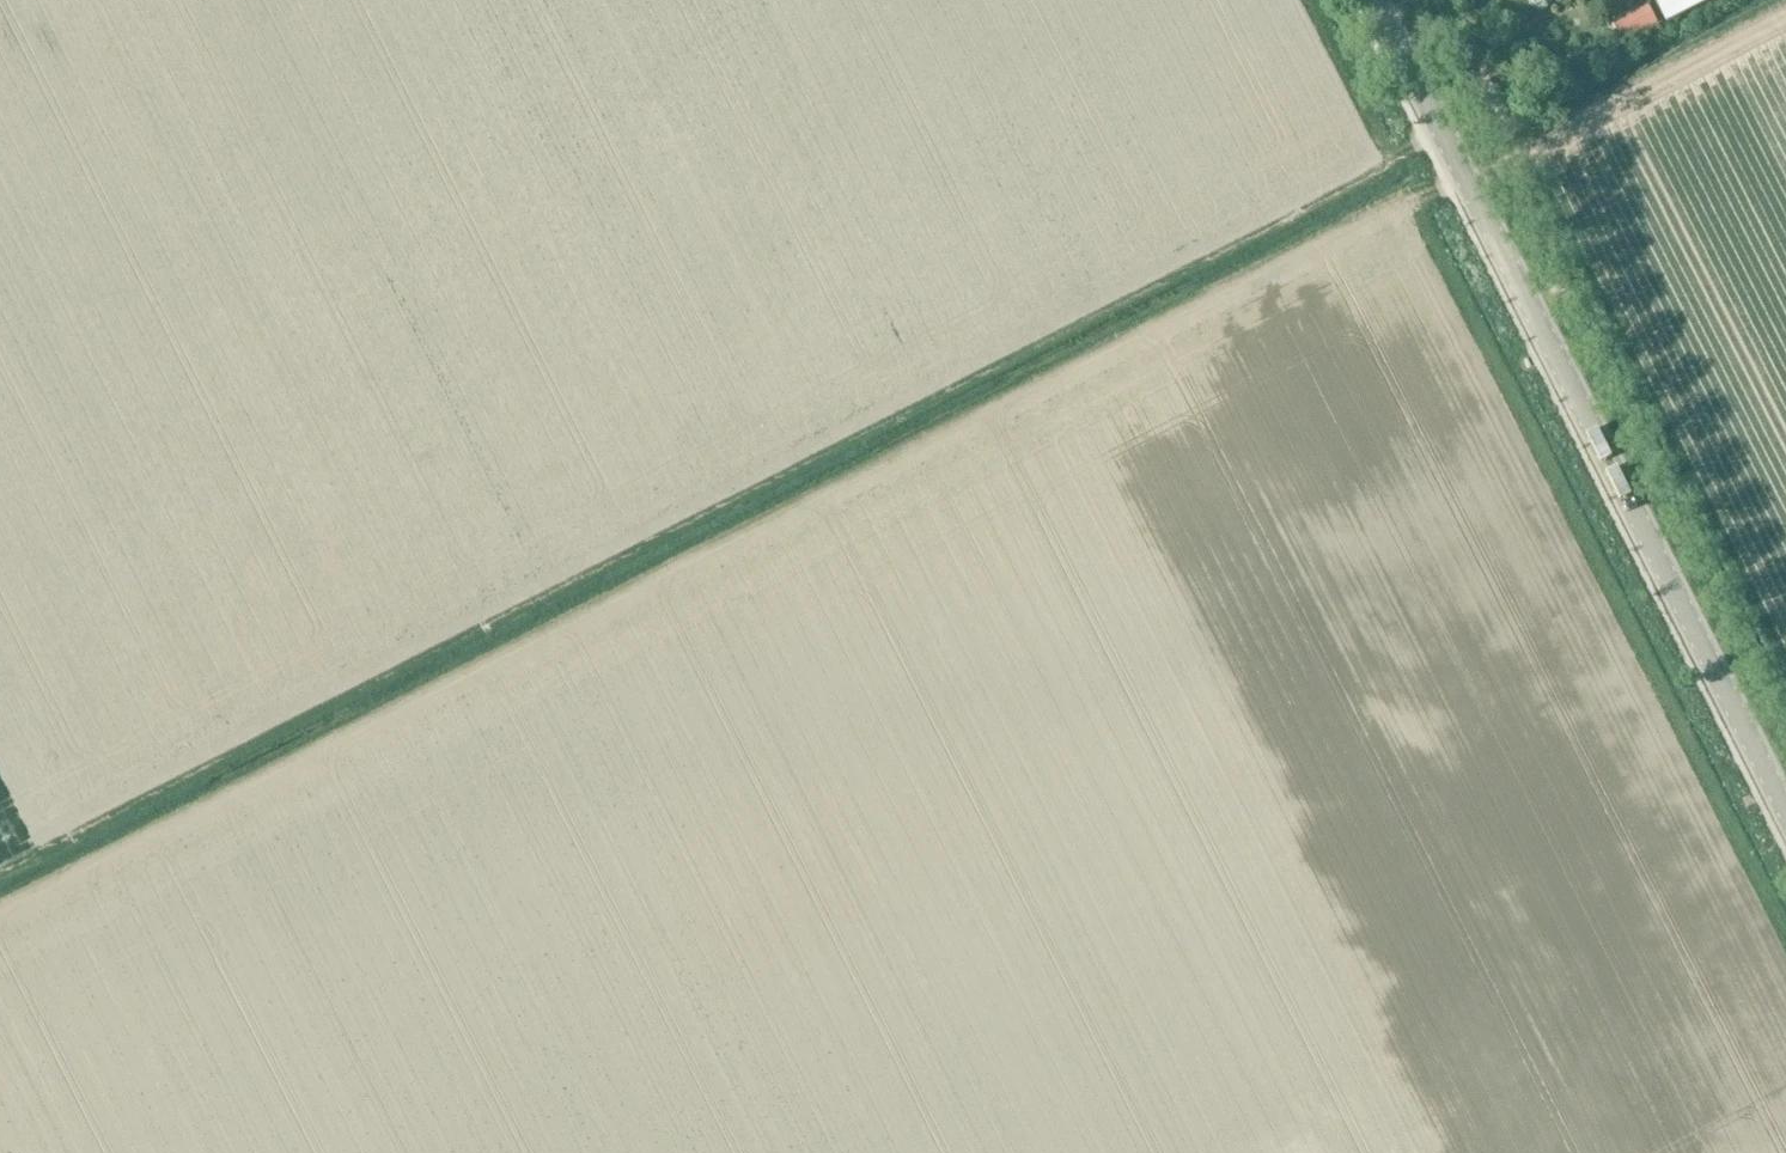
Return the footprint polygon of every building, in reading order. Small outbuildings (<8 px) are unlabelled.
[(1666,22),(1710,0),(1654,0),(1666,22)] [(1632,16),(1614,25),(1623,41),(1640,32),(1632,16)]
